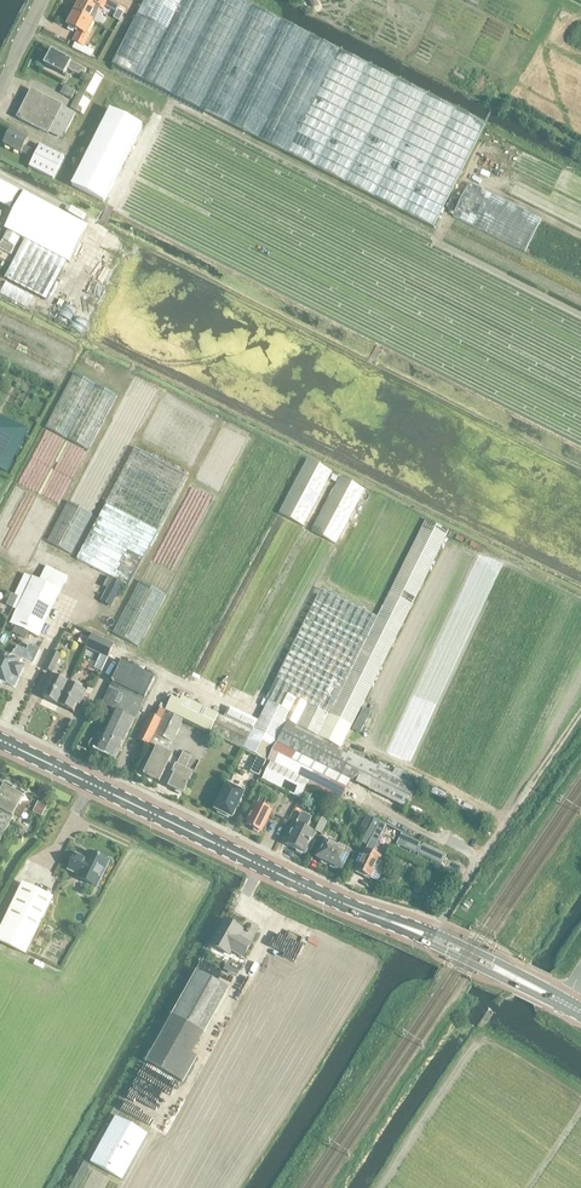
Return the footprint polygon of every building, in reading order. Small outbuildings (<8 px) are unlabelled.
[(93,21),(100,8),(104,10),(106,6),(116,12),(119,6),(109,0),(93,0),(91,4),(83,0),(81,0),(75,12),(93,21)] [(485,126),(238,0),(145,0),(112,65),(433,228),(485,126)] [(93,21),(75,12),(67,26),(78,31),(73,41),(75,42),(72,48),(88,56),(91,50),(84,46),(92,30),(89,29),(93,21)] [(64,75),(67,69),(83,77),(87,70),(52,51),(45,65),(64,75)] [(83,115),(104,77),(90,69),(70,108),(83,115)] [(75,91),(64,86),(60,93),(71,99),(75,91)] [(62,106),(31,90),(17,118),(48,134),(48,133),(61,140),(64,133),(65,134),(75,114),(62,107),(62,106)] [(108,108),(73,187),(106,201),(141,123),(108,108)] [(28,140),(11,131),(4,145),(21,153),(29,156),(32,150),(24,146),(28,140)] [(64,158),(40,146),(29,167),(53,179),(64,158)] [(545,210),(580,227),(580,175),(565,167),(545,210)] [(0,181),(0,203),(14,211),(5,229),(7,230),(20,237),(25,239),(4,278),(46,300),(66,261),(69,263),(88,227),(24,193),(23,193),(0,181)] [(468,182),(452,217),(527,250),(542,215),(468,182)] [(10,255),(15,247),(20,237),(7,230),(2,240),(0,244),(0,249),(10,255)] [(38,299),(1,280),(0,282),(0,294),(33,311),(38,299)] [(72,325),(81,331),(86,321),(78,316),(72,325)] [(47,429),(90,449),(116,392),(72,372),(47,429)] [(138,430),(157,390),(133,378),(113,419),(138,430)] [(0,433),(0,474),(10,479),(31,439),(4,425),(0,433)] [(186,475),(135,448),(77,559),(128,586),(186,475)] [(205,460),(198,474),(222,486),(232,465),(234,461),(221,455),(216,466),(205,460)] [(306,458),(279,514),(304,526),(332,471),(306,458)] [(268,701),(252,731),(218,715),(183,698),(182,701),(173,697),(166,711),(210,732),(209,733),(243,750),(259,757),(267,761),(287,721),(317,737),(341,748),(449,531),(425,519),(377,617),(321,589),(266,700),(268,701)] [(311,597),(333,541),(307,530),(284,587),(311,597)] [(25,575),(9,606),(11,607),(12,608),(16,610),(10,623),(17,627),(38,637),(61,591),(68,576),(46,566),(39,581),(32,578),(25,575)] [(92,633),(85,648),(107,658),(108,659),(114,644),(92,633)] [(82,635),(78,642),(86,646),(90,639),(82,635)] [(14,688),(24,667),(20,665),(23,659),(33,664),(39,651),(29,646),(26,650),(17,646),(11,657),(3,653),(0,660),(0,681),(14,688)] [(61,655),(53,651),(44,669),(53,673),(61,655)] [(122,662),(97,713),(110,718),(99,742),(95,740),(93,740),(91,740),(90,741),(90,742),(89,745),(88,747),(89,749),(90,750),(115,761),(135,720),(154,678),(122,662)] [(58,706),(68,684),(51,676),(44,690),(46,690),(43,698),(58,706)] [(68,684),(58,706),(74,713),(77,705),(80,706),(86,693),(68,684)] [(147,719),(137,740),(149,746),(150,743),(154,734),(158,727),(161,720),(165,711),(157,707),(153,716),(149,714),(147,719)] [(309,781),(307,785),(314,789),(340,801),(349,784),(350,780),(406,808),(417,787),(341,748),(317,737),(287,721),(267,761),(309,781)] [(157,747),(143,775),(159,783),(173,754),(157,747)] [(168,788),(183,795),(193,774),(185,770),(191,757),(183,753),(176,766),(177,766),(172,774),(175,775),(168,788)] [(251,772),(259,775),(265,761),(258,758),(251,772)] [(267,761),(265,767),(268,768),(262,780),(300,799),(307,785),(309,781),(267,761)] [(0,793),(0,841),(25,794),(5,783),(0,793)] [(304,809),(314,789),(307,785),(300,799),(296,806),(304,809)] [(215,810),(218,811),(217,813),(228,818),(229,817),(232,818),(237,806),(239,807),(241,802),(240,802),(244,794),(227,786),(215,810)] [(272,811),(263,807),(267,799),(258,795),(254,803),(255,803),(245,821),(247,822),(245,825),(261,833),(272,811)] [(47,806),(38,801),(33,812),(42,817),(47,806)] [(341,816),(346,805),(340,802),(334,812),(341,816)] [(302,813),(297,824),(286,845),(304,854),(315,833),(306,828),(311,818),(302,813)] [(359,829),(367,832),(373,819),(366,816),(359,829)] [(320,819),(314,832),(320,835),(327,822),(320,819)] [(366,851),(365,851),(356,871),(371,878),(381,859),(372,854),(377,843),(378,844),(387,825),(374,819),(373,819),(367,832),(362,843),(368,846),(366,851)] [(419,846),(402,838),(399,844),(417,853),(419,846)] [(329,864),(337,847),(325,841),(317,858),(329,864)] [(438,855),(438,854),(421,846),(418,853),(442,864),(444,858),(438,855)] [(337,847),(329,864),(342,871),(350,853),(337,847)] [(83,859),(75,855),(69,869),(80,875),(78,879),(96,887),(108,861),(91,853),(87,861),(82,860),(83,859)] [(0,930),(0,941),(26,954),(53,899),(22,884),(0,930)] [(251,943),(238,936),(242,930),(238,927),(237,924),(235,922),(232,922),(230,922),(225,920),(211,945),(228,954),(231,950),(243,957),(251,943)] [(229,988),(196,970),(146,1061),(183,1082),(197,1056),(192,1054),(229,988)]
